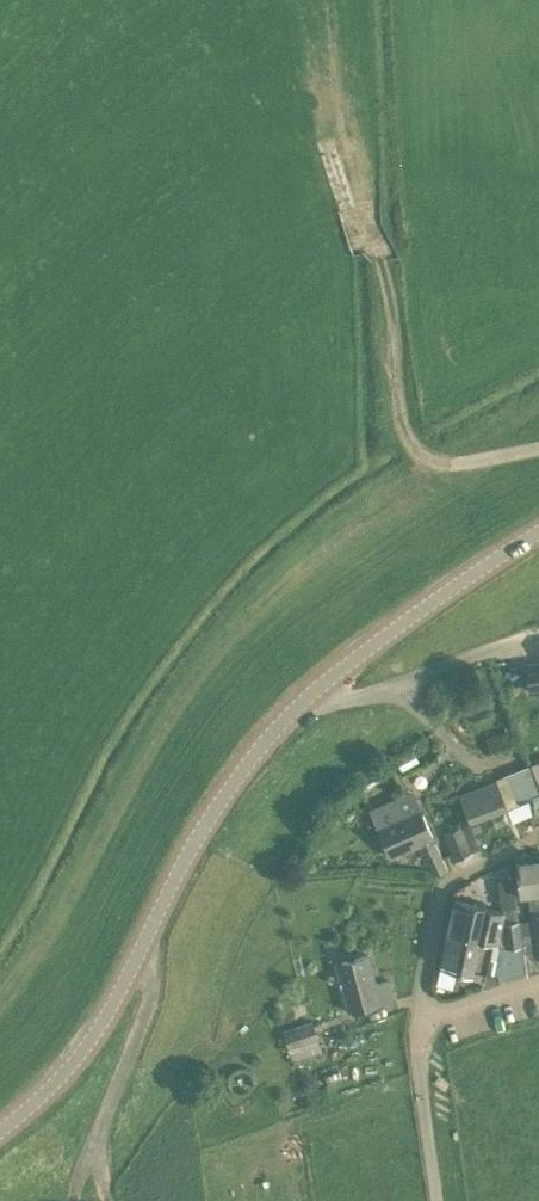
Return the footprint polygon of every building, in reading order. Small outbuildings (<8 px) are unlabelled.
[(533,663),(527,663),(527,666),(530,691),(538,690),(538,662),(533,663)] [(503,737),(485,742),(488,754),(507,750),(503,737)] [(459,792),(470,821),(506,808),(495,779),(459,792)] [(420,849),(414,852),(425,874),(433,876),(449,869),(433,837),(434,837),(420,806),(416,807),(409,792),(373,807),(391,850),(412,838),(415,845),(418,844),(420,849)] [(473,851),(472,848),(463,824),(462,824),(444,832),(455,860),(473,851)] [(523,949),(526,972),(538,968),(538,862),(516,865),(519,894),(529,893),(532,914),(531,914),(532,918),(533,930),(522,931),(523,945),(522,945),(523,949)] [(456,899),(448,932),(523,949),(522,945),(523,945),(522,931),(520,920),(519,920),(518,907),(517,907),(515,893),(507,895),(501,910),(486,906),(486,905),(456,899)] [(526,972),(523,949),(448,932),(441,965),(471,973),(472,969),(486,972),(495,973),(498,973),(499,980),(526,972)] [(368,954),(335,963),(349,1012),(395,999),(390,980),(376,983),(368,954)] [(322,1055),(318,1039),(320,1039),(313,1020),(282,1030),(288,1049),(292,1065),(322,1055)]
